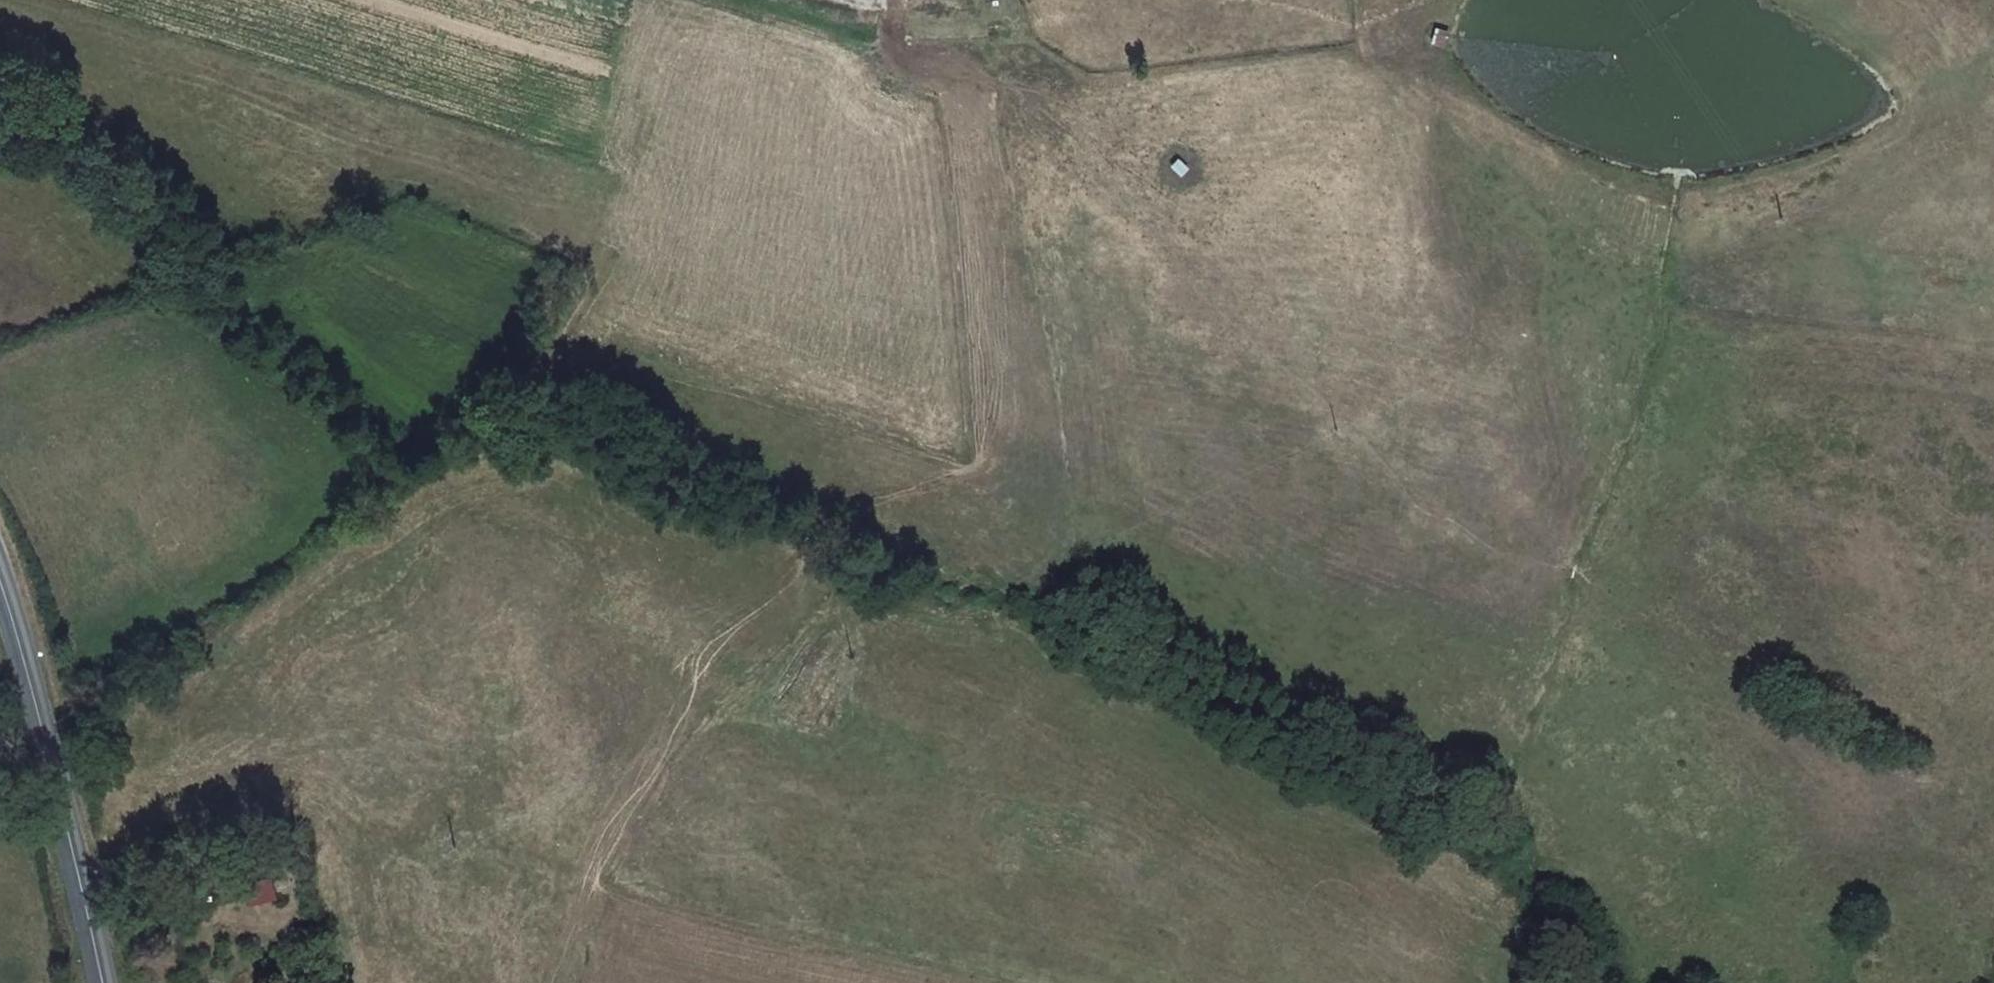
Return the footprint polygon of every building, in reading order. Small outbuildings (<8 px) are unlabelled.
[(273,874),(246,876),(248,902),(275,900),(273,874)]
